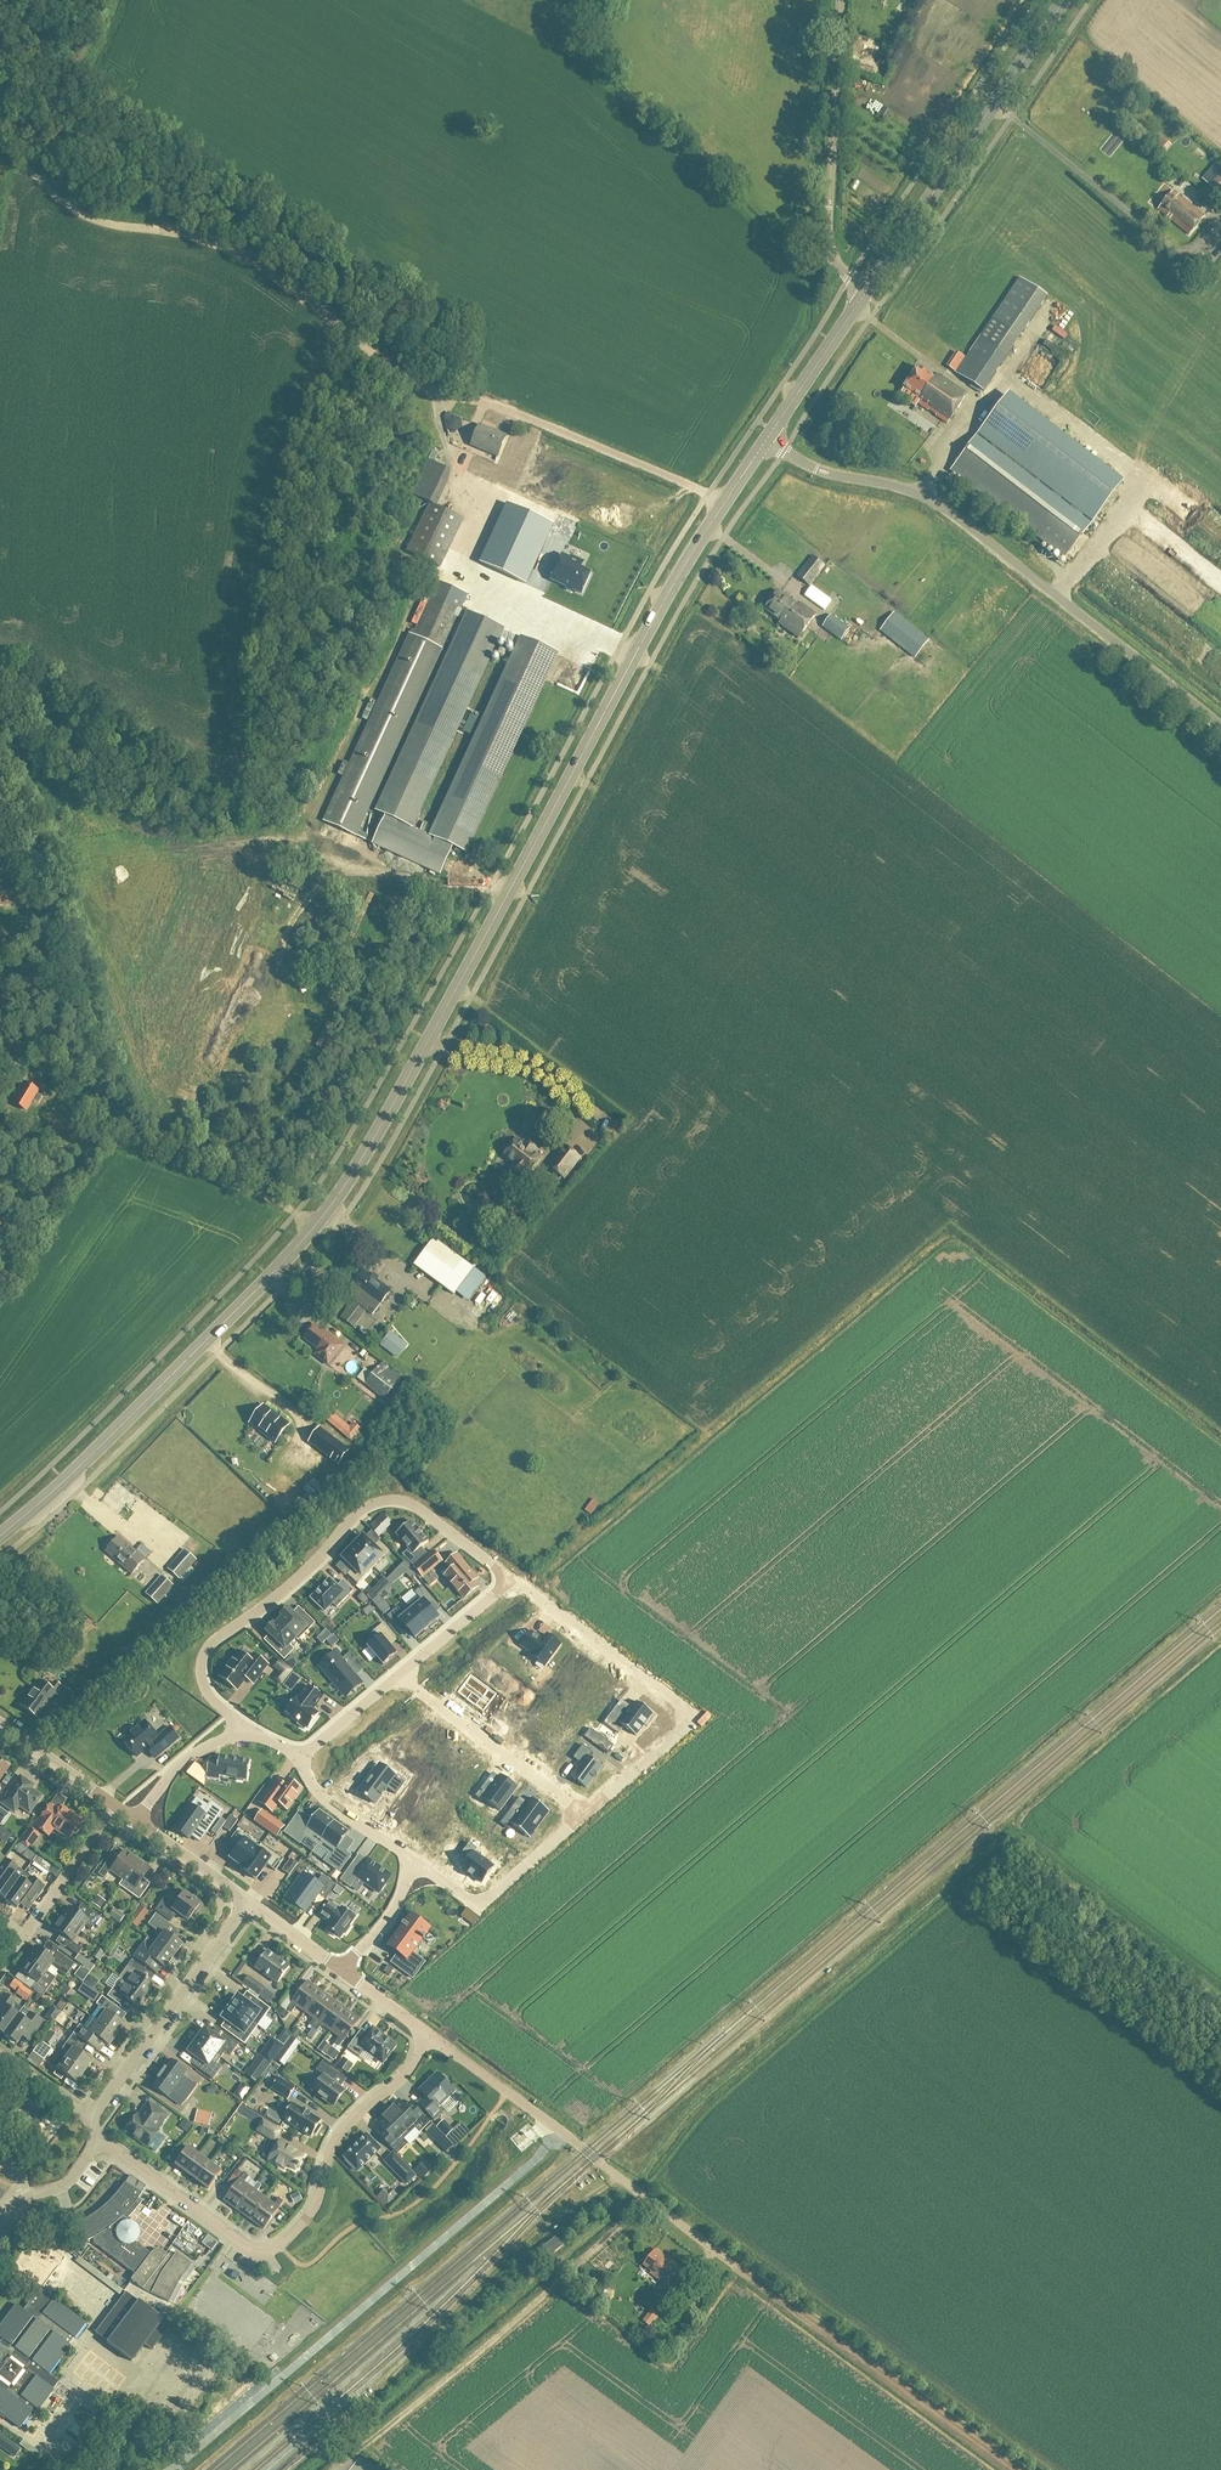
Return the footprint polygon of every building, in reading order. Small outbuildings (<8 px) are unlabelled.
[(1160,140),(1165,148),(1172,143),(1167,135),(1160,140)] [(1220,185),(1220,177),(1219,175),(1210,185),(1216,190),(1220,185)] [(1190,235),(1204,217),(1173,192),(1158,210),(1190,235)] [(993,317),(956,372),(984,390),(1020,335),(1047,297),(1020,278),(993,317)] [(1037,357),(1045,364),(1040,371),(1047,377),(1061,361),(1045,348),(1037,357)] [(948,363),(956,369),(967,354),(959,349),(948,363)] [(937,379),(918,366),(905,387),(921,398),(918,402),(928,409),(933,408),(936,410),(937,415),(948,422),(968,394),(940,374),(937,379)] [(1025,387),(1020,394),(1026,399),(1031,391),(1025,387)] [(1008,394),(952,469),(1066,555),(1123,480),(1008,394)] [(402,417),(403,414),(387,411),(385,422),(401,425),(401,422),(404,423),(405,417),(402,417)] [(506,436),(480,425),(471,445),(498,456),(506,436)] [(433,461),(417,495),(433,503),(446,476),(450,477),(453,471),(433,461)] [(463,519),(431,503),(407,551),(440,567),(463,519)] [(481,563),(526,584),(553,524),(509,504),(481,563)] [(591,574),(581,569),(583,562),(571,557),(571,559),(562,555),(551,579),(582,593),(591,574)] [(810,586),(825,567),(812,556),(797,576),(810,586)] [(416,633),(412,631),(325,819),(357,834),(457,616),(467,620),(467,621),(379,812),(386,815),(374,842),(441,872),(453,846),(465,851),(556,653),(524,639),(501,629),(502,629),(461,610),(468,594),(439,581),(432,597),(416,633)] [(765,610),(781,622),(780,624),(799,638),(816,615),(801,604),(799,606),(778,591),(765,610)] [(915,659),(930,639),(895,612),(880,631),(915,659)] [(841,641),(850,629),(832,615),(822,627),(841,641)] [(368,720),(378,699),(372,697),(363,717),(368,720)] [(20,890),(0,892),(0,905),(4,904),(4,903),(13,902),(14,904),(18,903),(18,901),(21,901),(20,890)] [(25,1083),(13,1102),(26,1110),(37,1091),(25,1083)] [(534,1153),(536,1150),(526,1142),(524,1145),(518,1140),(505,1156),(515,1163),(512,1167),(522,1175),(525,1171),(527,1173),(539,1157),(534,1153)] [(564,1177),(578,1158),(565,1148),(550,1167),(564,1177)] [(58,1182),(52,1181),(49,1183),(47,1196),(49,1200),(54,1201),(58,1198),(60,1186),(58,1182)] [(474,1268),(434,1238),(414,1265),(454,1294),(474,1268)] [(391,1290),(363,1269),(351,1285),(352,1286),(348,1292),(354,1297),(352,1299),(373,1315),(391,1290)] [(366,1311),(354,1302),(342,1318),(354,1327),(366,1311)] [(330,1334),(329,1335),(315,1324),(304,1338),(318,1349),(315,1354),(328,1364),(342,1346),(343,1347),(344,1345),(330,1334)] [(392,1354),(403,1340),(390,1331),(380,1344),(392,1354)] [(384,1399),(398,1382),(378,1367),(365,1385),(384,1399)] [(290,1423),(265,1404),(250,1423),(276,1442),(290,1423)] [(349,1429),(328,1411),(323,1417),(350,1440),(360,1428),(354,1423),(349,1429)] [(338,1463),(348,1450),(320,1428),(310,1442),(338,1463)] [(114,1507),(119,1500),(107,1492),(103,1499),(114,1507)] [(377,1521),(370,1528),(378,1535),(385,1529),(377,1521)] [(402,1555),(414,1566),(428,1555),(422,1547),(428,1542),(422,1534),(418,1528),(417,1528),(411,1521),(396,1534),(409,1549),(402,1555)] [(374,1546),(365,1538),(364,1536),(362,1538),(360,1536),(354,1542),(356,1544),(353,1547),(373,1567),(389,1551),(379,1541),(374,1546)] [(132,1575),(145,1561),(120,1537),(107,1551),(132,1575)] [(373,1567),(353,1547),(350,1549),(349,1548),(343,1554),(344,1556),(343,1558),(353,1568),(347,1574),(357,1584),(373,1567)] [(197,1560),(186,1550),(169,1569),(184,1583),(196,1570),(191,1566),(197,1560)] [(434,1551),(433,1551),(414,1566),(423,1576),(442,1561),(434,1551)] [(477,1587),(473,1582),(477,1578),(475,1575),(458,1555),(450,1561),(447,1564),(453,1570),(446,1576),(464,1598),(477,1587)] [(174,1585),(163,1576),(147,1594),(158,1604),(174,1585)] [(318,1590),(311,1598),(325,1611),(332,1604),(337,1608),(353,1591),(343,1581),(338,1586),(330,1578),(323,1586),(323,1585),(318,1590)] [(410,1604),(429,1627),(431,1625),(432,1626),(433,1626),(439,1621),(439,1620),(438,1619),(442,1616),(430,1603),(436,1598),(425,1584),(416,1591),(420,1596),(410,1604)] [(511,1585),(502,1591),(506,1599),(516,1593),(511,1585)] [(200,1594),(194,1588),(179,1605),(185,1610),(200,1594)] [(496,1599),(486,1606),(491,1614),(501,1606),(496,1599)] [(426,1629),(429,1627),(410,1604),(404,1609),(400,1605),(389,1614),(401,1628),(407,1623),(418,1636),(420,1635),(421,1636),(422,1636),(427,1631),(428,1630),(426,1629)] [(307,1614),(301,1620),(288,1608),(281,1615),(283,1617),(279,1621),(299,1640),(316,1623),(307,1614)] [(266,1631),(279,1643),(273,1649),(285,1660),(295,1649),(290,1645),(296,1638),(298,1641),(299,1640),(279,1621),(275,1625),(274,1624),(266,1631)] [(377,1639),(368,1646),(384,1665),(397,1653),(387,1641),(394,1636),(383,1623),(372,1633),(377,1639)] [(327,1629),(318,1637),(323,1643),(332,1635),(327,1629)] [(548,1634),(543,1641),(540,1638),(540,1637),(532,1631),(522,1645),(533,1654),(532,1655),(546,1665),(561,1645),(548,1634)] [(250,1660),(239,1651),(220,1676),(237,1689),(246,1678),(253,1683),(257,1677),(267,1664),(255,1654),(250,1660)] [(275,1664),(282,1669),(286,1665),(279,1659),(275,1664)] [(342,1659),(326,1672),(346,1696),(362,1683),(342,1659)] [(471,1674),(458,1692),(483,1711),(496,1693),(471,1674)] [(39,1680),(20,1705),(37,1717),(55,1693),(59,1696),(53,1703),(61,1709),(72,1694),(54,1681),(50,1688),(39,1680)] [(546,1685),(541,1681),(536,1687),(542,1691),(546,1685)] [(297,1698),(287,1712),(299,1721),(298,1724),(305,1729),(306,1726),(308,1728),(319,1714),(313,1710),(323,1696),(309,1686),(299,1699),(297,1698)] [(509,1730),(525,1709),(515,1701),(499,1723),(509,1730)] [(620,1701),(604,1723),(619,1734),(624,1727),(637,1736),(645,1725),(648,1727),(655,1716),(653,1714),(637,1702),(631,1709),(620,1701)] [(509,1730),(518,1737),(534,1716),(525,1709),(509,1730)] [(534,1716),(518,1737),(527,1744),(543,1723),(534,1716)] [(133,1732),(123,1740),(136,1756),(146,1747),(155,1758),(179,1738),(170,1727),(159,1737),(145,1721),(141,1724),(141,1723),(132,1731),(133,1732)] [(543,1723),(527,1744),(537,1751),(553,1730),(543,1723)] [(591,1729),(585,1737),(607,1754),(614,1746),(591,1729)] [(562,1737),(553,1730),(537,1751),(546,1758),(562,1737)] [(562,1737),(546,1758),(556,1765),(572,1744),(562,1737)] [(582,1764),(572,1777),(587,1788),(594,1778),(594,1779),(595,1778),(594,1778),(596,1775),(597,1775),(597,1774),(602,1767),(589,1758),(593,1753),(583,1745),(574,1758),(582,1764)] [(472,1754),(454,1777),(474,1791),(482,1780),(476,1775),(484,1763),(486,1761),(478,1756),(477,1757),(472,1754)] [(614,1757),(620,1763),(623,1760),(617,1754),(614,1757)] [(209,1761),(206,1779),(220,1781),(220,1776),(236,1778),(237,1780),(243,1781),(245,1779),(247,1780),(250,1760),(220,1756),(219,1762),(209,1761)] [(0,1761),(0,1778),(8,1767),(0,1761)] [(391,1782),(376,1770),(360,1792),(366,1797),(366,1798),(368,1799),(369,1798),(375,1803),(381,1795),(382,1796),(382,1795),(385,1790),(385,1791),(386,1790),(387,1788),(396,1794),(405,1783),(396,1776),(391,1782)] [(20,1775),(1,1803),(14,1812),(19,1806),(29,1813),(41,1796),(28,1786),(30,1783),(20,1775)] [(501,1775),(500,1777),(494,1785),(488,1781),(476,1796),(482,1800),(484,1798),(500,1810),(518,1787),(501,1775)] [(269,1791),(261,1803),(272,1811),(278,1803),(287,1809),(301,1789),(287,1779),(275,1795),(269,1791)] [(396,1819),(394,1821),(401,1826),(402,1824),(406,1827),(423,1805),(415,1799),(418,1794),(409,1787),(400,1799),(406,1803),(394,1818),(396,1819)] [(530,1838),(534,1833),(550,1811),(532,1798),(528,1804),(521,1813),(513,1808),(502,1823),(510,1830),(513,1825),(523,1833),(530,1838)] [(203,1812),(192,1804),(184,1814),(186,1815),(176,1829),(189,1839),(198,1826),(207,1832),(223,1810),(211,1802),(203,1812)] [(469,1814),(473,1808),(468,1804),(463,1810),(469,1814)] [(56,1829),(61,1833),(69,1838),(73,1833),(75,1834),(77,1834),(80,1829),(80,1827),(79,1825),(82,1820),(71,1812),(70,1813),(60,1806),(57,1811),(49,1805),(35,1825),(48,1835),(54,1826),(56,1827),(56,1829)] [(317,1845),(335,1820),(334,1821),(320,1810),(320,1809),(312,1820),(309,1824),(296,1816),(284,1832),(291,1837),(291,1838),(300,1844),(306,1836),(317,1845)] [(271,1831),(278,1821),(262,1810),(255,1821),(271,1831)] [(14,1816),(8,1811),(0,1821),(0,1822),(5,1826),(14,1816)] [(223,1827),(230,1832),(238,1820),(231,1815),(223,1827)] [(339,1846),(347,1836),(350,1831),(349,1831),(335,1821),(335,1820),(317,1845),(329,1853),(323,1861),(333,1867),(340,1872),(352,1855),(347,1852),(339,1846)] [(262,1843),(240,1827),(231,1839),(240,1845),(231,1858),(244,1868),(262,1843)] [(20,1841),(29,1847),(39,1834),(30,1828),(20,1841)] [(243,1870),(256,1879),(267,1864),(276,1871),(284,1859),(262,1843),(244,1868),(243,1870)] [(472,1878),(473,1878),(474,1877),(482,1883),(494,1866),(475,1852),(478,1849),(470,1843),(461,1855),(468,1860),(462,1868),(469,1873),(468,1874),(468,1875),(470,1873),(473,1876),(472,1878)] [(110,1870),(123,1879),(137,1859),(124,1850),(117,1860),(111,1856),(98,1873),(104,1878),(110,1870)] [(24,1872),(4,1858),(2,1861),(0,1864),(0,1896),(5,1899),(24,1872)] [(291,1858),(283,1870),(290,1875),(298,1863),(291,1858)] [(351,1866),(340,1880),(351,1887),(358,1877),(366,1882),(379,1892),(381,1890),(382,1891),(387,1884),(385,1884),(391,1875),(368,1858),(367,1860),(359,1871),(351,1866)] [(137,1859),(123,1879),(132,1886),(128,1891),(139,1899),(148,1886),(141,1881),(150,1868),(137,1859)] [(44,1886),(30,1876),(24,1872),(5,1899),(17,1908),(20,1904),(27,1909),(44,1886)] [(301,1908),(306,1911),(318,1894),(325,1899),(336,1884),(323,1875),(316,1883),(303,1873),(286,1898),(301,1908)] [(196,1913),(203,1903),(193,1896),(192,1898),(184,1892),(174,1905),(167,1900),(163,1905),(160,1903),(155,1910),(171,1921),(176,1915),(180,1914),(188,1920),(194,1912),(196,1913)] [(92,1902),(101,1908),(106,1901),(98,1894),(92,1902)] [(329,1902),(320,1915),(328,1920),(329,1919),(332,1922),(328,1928),(329,1929),(328,1931),(334,1936),(336,1934),(340,1937),(344,1932),(346,1933),(351,1927),(349,1925),(355,1916),(343,1907),(341,1910),(329,1902)] [(141,1904),(135,1912),(143,1919),(149,1911),(141,1904)] [(61,1917),(81,1931),(85,1925),(91,1929),(95,1925),(98,1927),(104,1919),(92,1910),(86,1918),(69,1906),(61,1917)] [(119,1922),(122,1918),(125,1914),(114,1907),(108,1915),(119,1922)] [(160,1936),(155,1943),(174,1956),(182,1944),(164,1931),(170,1924),(156,1913),(148,1924),(156,1930),(156,1934),(160,1936)] [(396,1934),(390,1943),(399,1950),(390,1962),(391,1963),(391,1962),(412,1978),(423,1962),(411,1954),(422,1939),(424,1940),(426,1938),(424,1936),(429,1930),(419,1923),(421,1921),(411,1914),(399,1931),(398,1931),(396,1934)] [(73,1942),(81,1931),(61,1917),(53,1928),(70,1940),(66,1946),(78,1955),(82,1949),(73,1942)] [(174,1956),(155,1943),(147,1938),(133,1957),(157,1974),(162,1966),(165,1968),(174,1956)] [(54,1976),(58,1970),(66,1976),(74,1964),(57,1951),(52,1958),(35,1946),(27,1957),(47,1971),(54,1976)] [(278,1983),(290,1966),(267,1950),(255,1967),(278,1983)] [(47,1971),(27,1957),(18,1969),(35,1981),(31,1987),(43,1996),(56,1978),(54,1976),(47,1971)] [(123,1972),(130,1977),(126,1982),(145,1996),(153,1985),(142,1976),(147,1970),(132,1959),(123,1972)] [(393,1969),(388,1965),(384,1971),(389,1975),(393,1969)] [(91,1971),(84,1966),(83,1967),(81,1966),(75,1974),(83,1981),(91,1971)] [(259,1995),(265,1987),(249,1976),(243,1984),(259,1995)] [(145,1996),(126,1982),(120,1978),(119,1980),(118,1980),(115,1984),(115,1985),(108,1996),(121,2005),(126,1999),(137,2007),(145,1996)] [(297,2006),(305,2012),(321,1990),(308,1981),(292,2002),(292,2003),(288,2008),(292,2012),(297,2006)] [(33,1991),(23,1984),(18,1991),(28,1998),(33,1991)] [(310,2024),(314,2027),(334,2000),(321,1990),(305,2012),(314,2018),(310,2024)] [(4,2034),(18,2015),(10,2009),(15,2002),(3,1993),(0,1998),(0,2032),(4,2034)] [(238,1995),(236,1997),(234,1997),(230,2002),(232,2004),(230,2006),(258,2026),(271,2008),(257,1999),(252,2005),(238,1995)] [(95,2011),(91,2017),(117,2035),(125,2024),(112,2015),(117,2007),(102,1996),(96,2004),(99,2006),(95,2011)] [(334,2000),(314,2027),(318,2030),(322,2025),(331,2031),(347,2009),(334,2000)] [(230,2006),(228,2009),(226,2008),(222,2013),(224,2015),(222,2017),(236,2028),(231,2034),(245,2044),(258,2026),(230,2006)] [(53,2007),(46,2017),(53,2022),(60,2012),(53,2007)] [(23,2008),(18,2015),(4,2034),(16,2044),(22,2036),(29,2041),(43,2022),(23,2008)] [(360,2019),(347,2009),(331,2031),(339,2037),(335,2043),(339,2046),(344,2040),(344,2041),(360,2019)] [(106,2044),(109,2046),(117,2035),(91,2017),(83,2027),(80,2024),(73,2033),(80,2038),(100,2052),(106,2044)] [(199,2038),(197,2040),(221,2057),(226,2051),(231,2055),(239,2043),(226,2033),(221,2039),(206,2028),(204,2030),(202,2029),(197,2036),(199,2038)] [(279,2036),(285,2040),(290,2032),(283,2028),(279,2036)] [(365,2050),(383,2063),(396,2045),(373,2028),(362,2043),(355,2038),(348,2048),(360,2057),(365,2050)] [(69,2053),(65,2058),(84,2072),(92,2061),(80,2052),(82,2048),(76,2043),(80,2038),(73,2033),(62,2048),(69,2053)] [(272,2038),(260,2055),(270,2063),(283,2046),(272,2038)] [(293,2038),(291,2040),(284,2049),(277,2059),(285,2065),(292,2055),(301,2043),(293,2038)] [(189,2052),(204,2063),(200,2069),(213,2079),(222,2067),(216,2064),(221,2057),(197,2040),(196,2043),(194,2041),(188,2048),(190,2050),(189,2052)] [(44,2060),(52,2049),(41,2041),(33,2052),(44,2060)] [(338,2065),(348,2072),(354,2063),(345,2057),(338,2065)] [(76,2083),(84,2072),(65,2058),(54,2074),(61,2079),(64,2074),(76,2083)] [(162,2072),(191,2094),(197,2086),(184,2076),(187,2071),(171,2059),(162,2072)] [(268,2064),(261,2059),(248,2076),(255,2081),(268,2064)] [(339,2073),(323,2061),(316,2070),(324,2076),(313,2091),(333,2106),(345,2090),(334,2082),(334,2079),(339,2073)] [(172,2092),(185,2102),(191,2094),(162,2072),(153,2085),(168,2097),(172,2092)] [(438,2073),(422,2089),(420,2090),(428,2098),(420,2105),(435,2120),(443,2113),(438,2107),(442,2103),(445,2103),(449,2100),(449,2096),(448,2095),(453,2089),(448,2084),(449,2083),(449,2081),(444,2076),(442,2076),(441,2077),(438,2073)] [(288,2098),(295,2088),(278,2078),(272,2088),(288,2098)] [(246,2096),(239,2090),(235,2096),(242,2101),(246,2096)] [(431,2122),(418,2109),(412,2102),(406,2107),(399,2099),(393,2105),(394,2107),(389,2112),(409,2133),(415,2127),(420,2132),(431,2122)] [(167,2115),(149,2102),(139,2116),(137,2115),(126,2130),(148,2146),(159,2130),(157,2129),(167,2115)] [(319,2124),(321,2121),(311,2114),(311,2113),(304,2109),(303,2109),(293,2103),(283,2119),(312,2137),(314,2133),(316,2134),(322,2126),(319,2124)] [(212,2125),(213,2111),(197,2110),(196,2123),(212,2125)] [(383,2115),(376,2121),(384,2129),(378,2134),(398,2154),(409,2143),(404,2138),(409,2133),(389,2112),(384,2117),(383,2115)] [(258,2130),(274,2141),(281,2130),(264,2120),(258,2130)] [(455,2146),(468,2133),(462,2127),(453,2136),(451,2133),(446,2137),(455,2146)] [(552,2129),(544,2135),(556,2152),(564,2146),(552,2129)] [(358,2170),(380,2149),(381,2149),(380,2148),(368,2135),(367,2134),(366,2135),(358,2143),(358,2142),(352,2147),(353,2148),(345,2156),(344,2157),(345,2157),(347,2159),(346,2161),(354,2169),(355,2168),(357,2170),(358,2171),(358,2170)] [(224,2145),(226,2141),(221,2137),(218,2141),(224,2145)] [(299,2165),(305,2155),(281,2140),(269,2160),(284,2169),(287,2165),(295,2170),(297,2167),(298,2168),(300,2165),(299,2165)] [(226,2141),(224,2145),(229,2150),(232,2146),(226,2141)] [(187,2173),(200,2155),(189,2147),(176,2165),(187,2173)] [(415,2175),(411,2171),(411,2170),(411,2171),(398,2158),(394,2153),(385,2161),(390,2166),(402,2179),(407,2184),(415,2175)] [(197,2181),(211,2163),(200,2155),(187,2173),(197,2181)] [(211,2163),(197,2181),(209,2189),(222,2171),(211,2163)] [(240,2179),(224,2200),(237,2210),(258,2182),(257,2182),(253,2188),(245,2182),(249,2176),(245,2173),(240,2179)] [(136,2184),(138,2180),(130,2175),(128,2179),(136,2184)] [(125,2182),(133,2187),(136,2184),(128,2179),(125,2182)] [(145,2186),(138,2180),(136,2184),(143,2189),(145,2186)] [(132,2222),(133,2221),(129,2217),(142,2202),(138,2199),(142,2193),(125,2182),(104,2206),(78,2223),(89,2240),(95,2236),(97,2240),(94,2242),(135,2274),(131,2279),(144,2289),(169,2302),(179,2282),(192,2264),(176,2252),(172,2257),(166,2252),(162,2250),(160,2250),(158,2249),(156,2250),(154,2250),(152,2252),(151,2253),(136,2242),(139,2237),(139,2231),(137,2225),(132,2222)] [(262,2185),(258,2182),(237,2210),(250,2220),(266,2198),(258,2191),(262,2185)] [(143,2189),(136,2184),(133,2187),(141,2192),(143,2189)] [(275,2204),(266,2198),(250,2220),(263,2229),(284,2201),(279,2198),(275,2204)] [(546,2259),(564,2246),(556,2236),(539,2250),(546,2259)] [(221,2244),(211,2237),(205,2245),(214,2253),(221,2244)] [(667,2286),(681,2269),(655,2249),(643,2265),(652,2271),(650,2272),(667,2286)] [(114,2268),(128,2277),(130,2273),(116,2264),(114,2268)] [(709,2291),(700,2284),(697,2282),(688,2295),(690,2296),(700,2303),(709,2291)] [(86,2324),(39,2288),(28,2302),(29,2303),(24,2310),(17,2305),(0,2327),(0,2337),(3,2339),(0,2342),(0,2412),(20,2428),(28,2418),(31,2420),(60,2381),(49,2373),(70,2345),(70,2344),(75,2338),(76,2338),(86,2324)] [(152,2350),(170,2325),(163,2319),(139,2300),(139,2301),(127,2292),(97,2332),(109,2341),(108,2343),(132,2361),(144,2344),(152,2350)] [(88,2422),(91,2418),(83,2412),(80,2416),(88,2422)] [(20,2448),(0,2434),(0,2446),(14,2457),(20,2448)]
